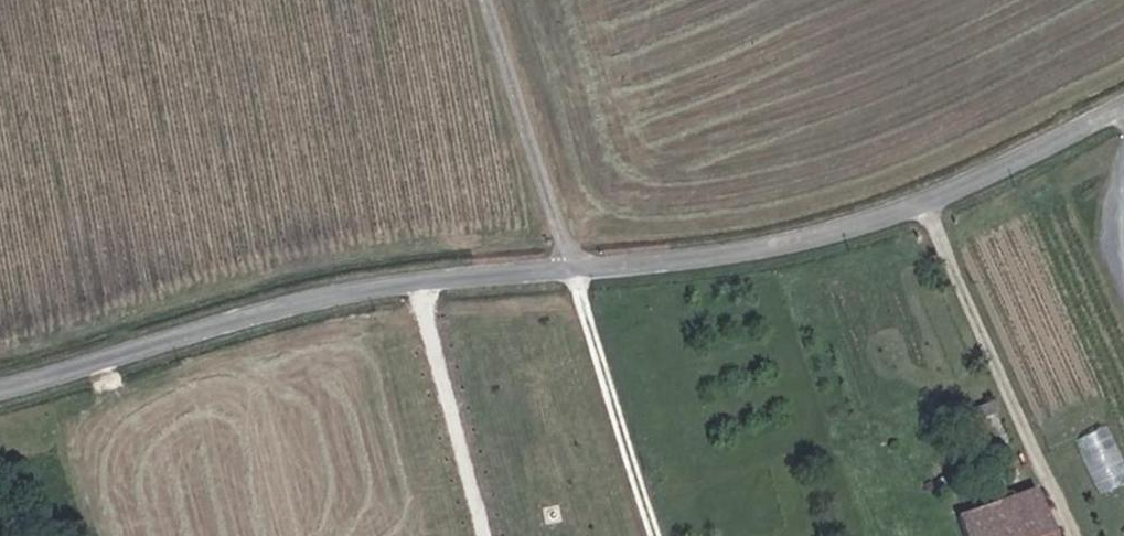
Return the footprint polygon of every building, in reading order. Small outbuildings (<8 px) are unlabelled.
[(1104,486),(1123,477),(1123,461),(1108,425),(1082,436),(1104,486)] [(1005,505),(1018,535),(1050,535),(1034,495),(1005,505)] [(992,535),(1018,535),(1005,505),(983,514),(992,535)] [(983,514),(956,526),(960,535),(992,535),(983,514)]
